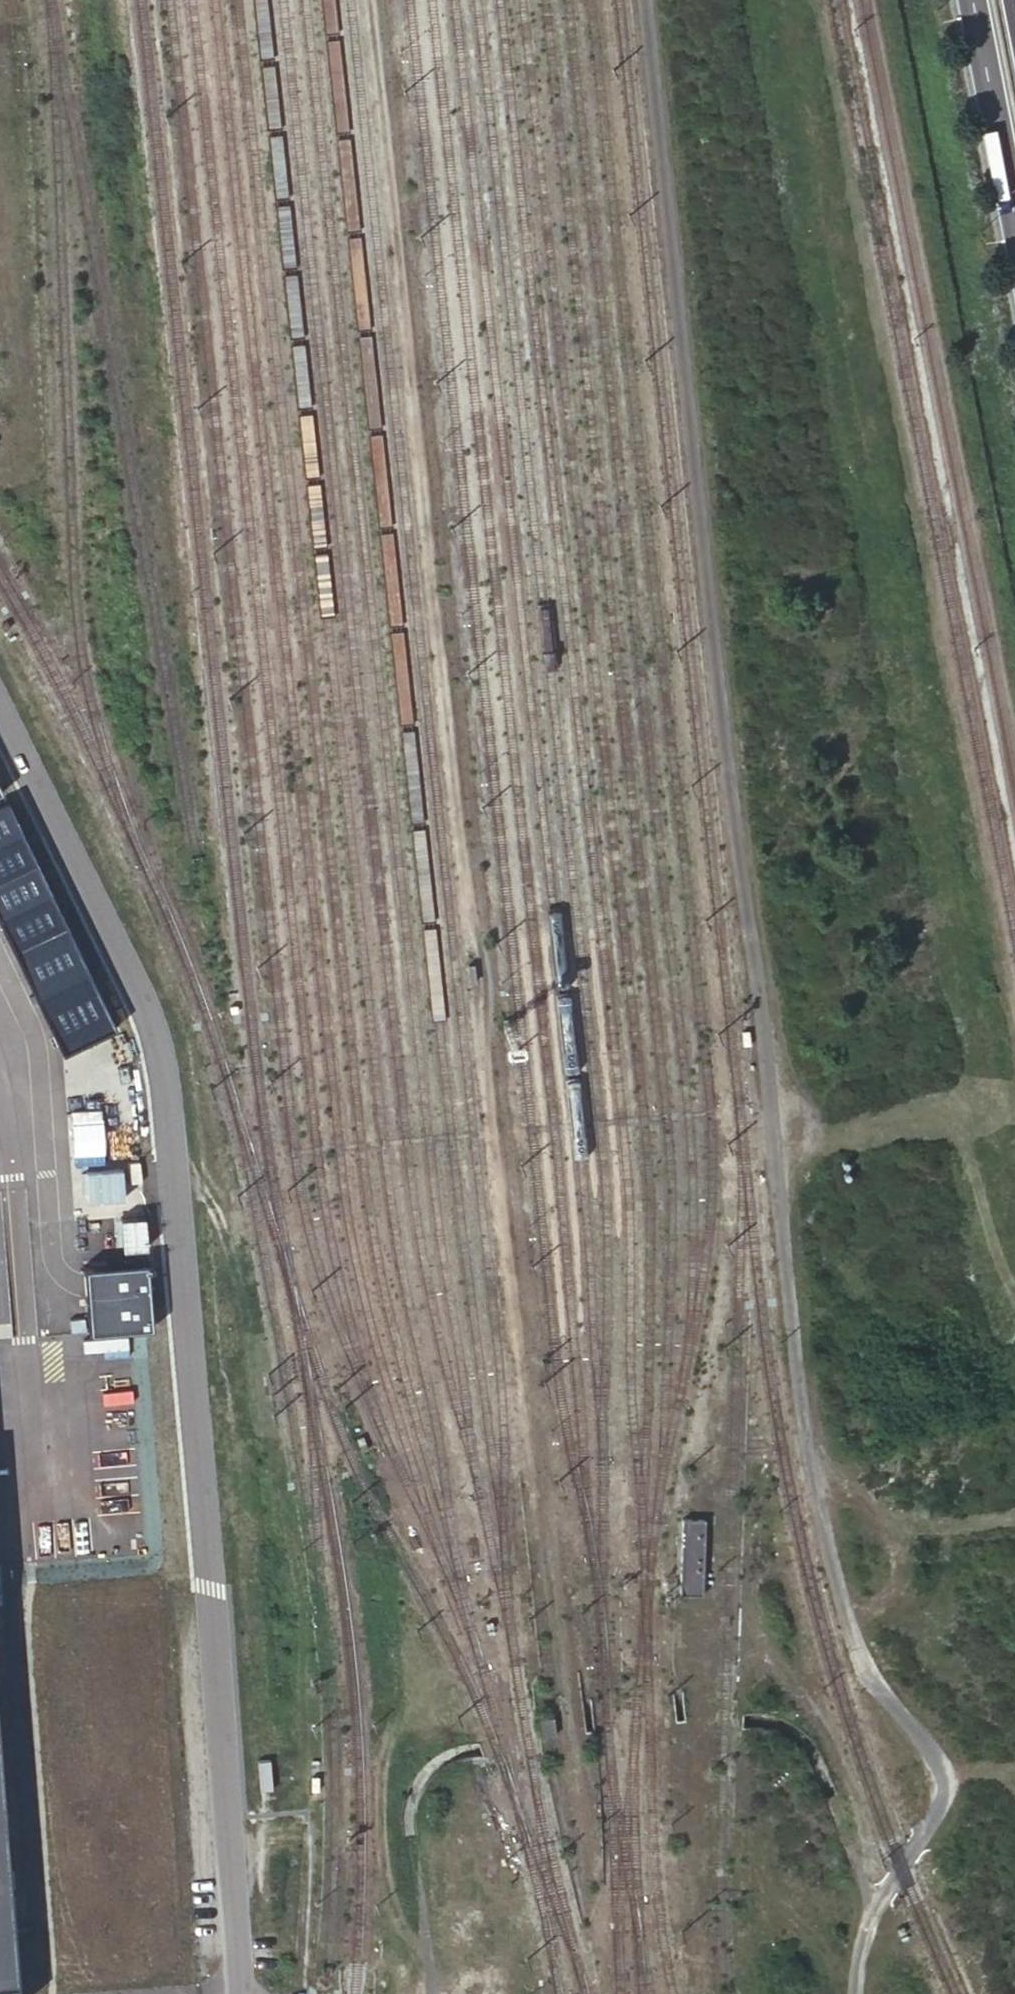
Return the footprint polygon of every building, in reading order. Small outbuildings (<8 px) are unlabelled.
[(682,1522),(682,1596),(706,1596),(706,1522),(682,1522)] [(539,1717),(542,1742),(556,1740),(553,1715),(539,1717)] [(0,1788),(0,1993),(16,1993),(0,1788)]
